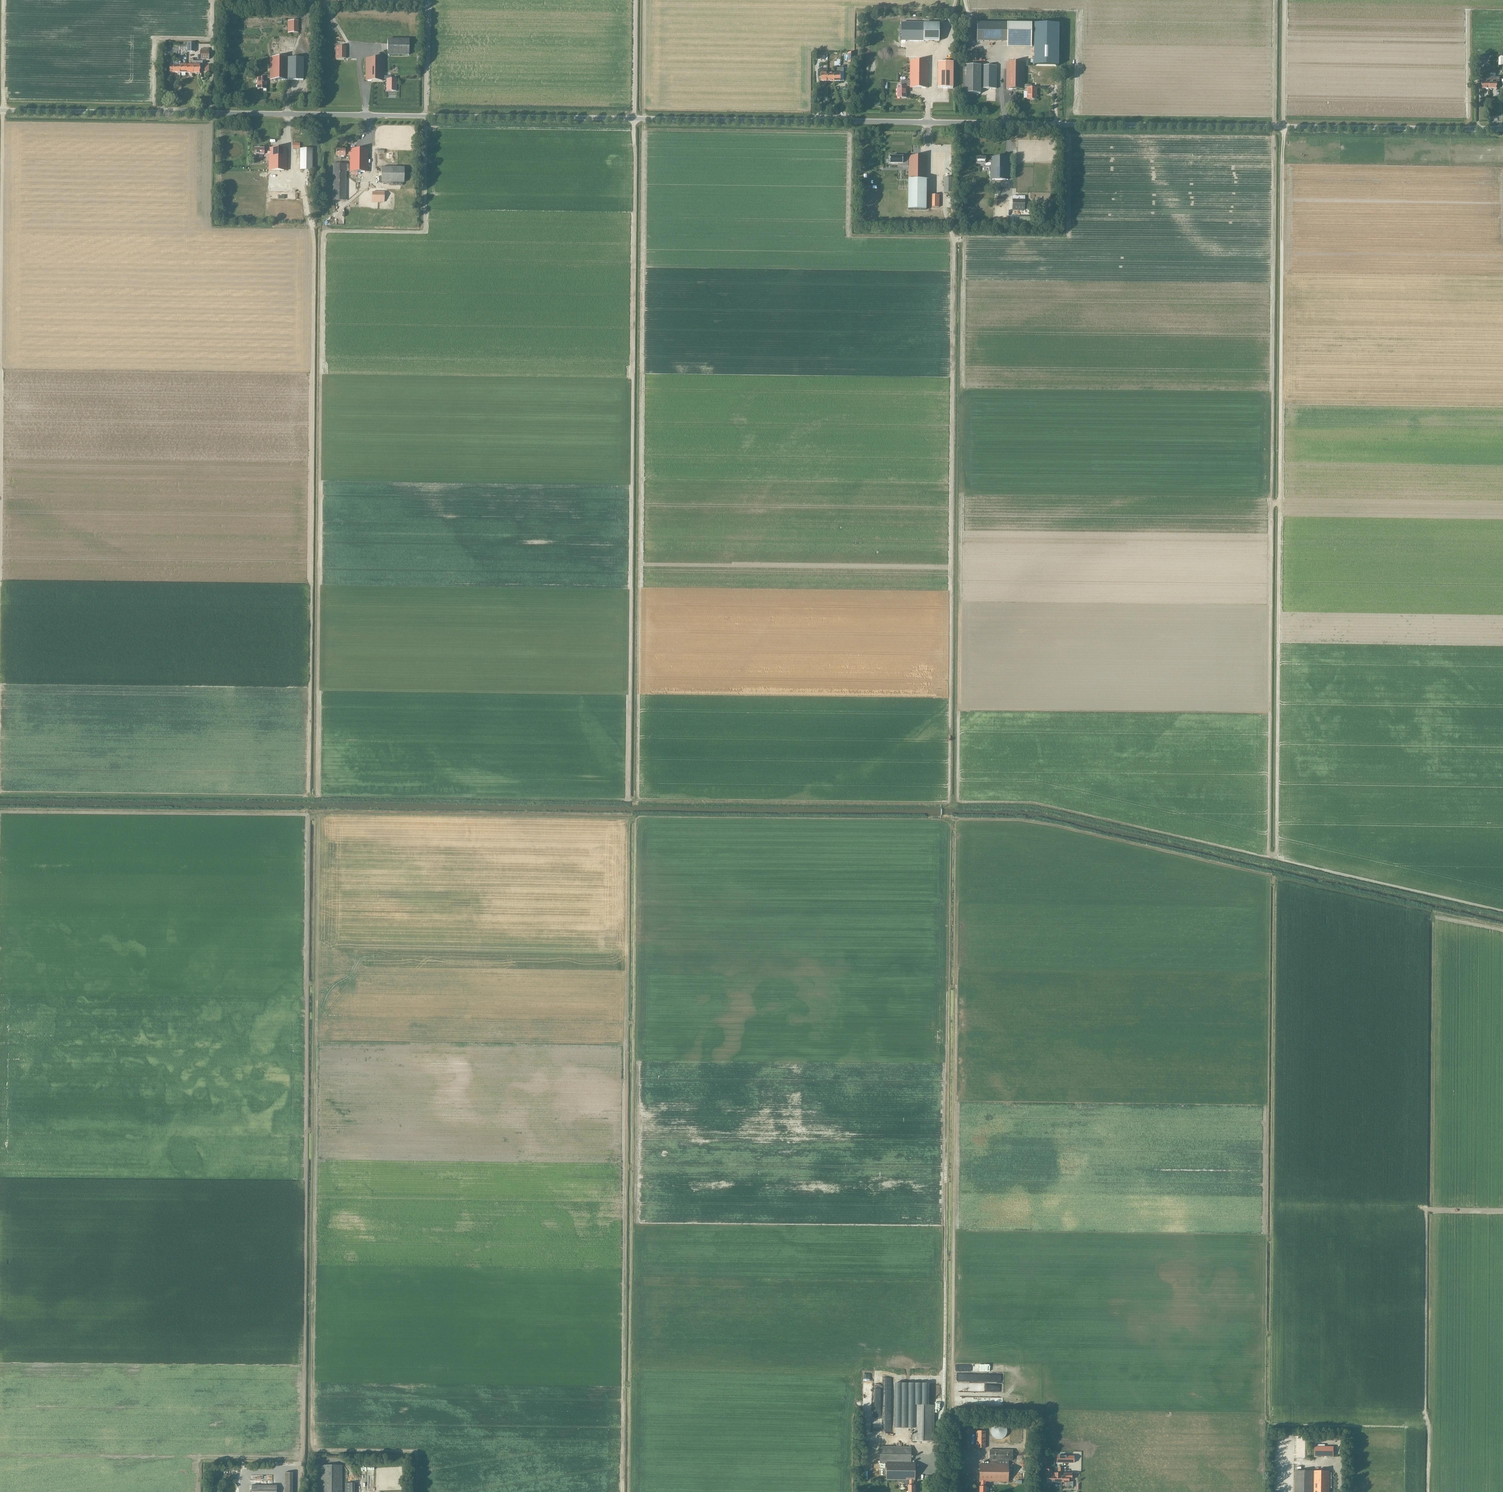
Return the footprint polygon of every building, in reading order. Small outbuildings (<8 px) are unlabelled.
[(298,33),(298,21),(288,21),(288,33),(298,33)] [(901,23),(901,41),(939,41),(939,23),(901,23)] [(977,41),(1007,42),(1007,41),(1007,23),(977,23),(977,41)] [(1032,23),(1007,23),(1007,41),(1031,41),(1032,23)] [(1059,24),(1034,24),(1034,66),(1058,66),(1059,24)] [(388,39),(387,55),(409,55),(409,39),(388,39)] [(978,42),(977,49),(993,52),(993,48),(994,48),(994,45),(978,42)] [(195,52),(195,43),(187,43),(187,52),(195,52)] [(336,46),(336,58),(346,58),(346,44),(342,44),(342,46),(336,46)] [(201,51),(201,59),(209,59),(209,51),(201,51)] [(825,55),(825,52),(820,52),(820,55),(817,54),(817,60),(825,60),(825,55)] [(270,78),(270,80),(303,80),(303,58),(270,57),(270,75),(261,75),(261,78),(257,78),(257,89),(266,89),(266,78),(270,78)] [(396,91),(396,79),(391,79),(391,76),(383,76),(384,59),(366,58),(366,81),(383,81),(383,79),(387,79),(387,91),(396,91)] [(928,88),(928,61),(910,61),(910,81),(901,80),(901,86),(897,86),(897,97),(906,98),(907,86),(910,86),(910,88),(928,88)] [(170,65),(169,73),(180,73),(180,65),(180,62),(174,62),(174,65),(170,65)] [(953,62),(938,62),(938,88),(953,88),(953,62)] [(1037,99),(1037,88),(1032,87),(1032,84),(1024,84),(1024,62),(1007,62),(1006,89),(1024,89),(1024,87),(1027,88),(1027,99),(1037,99)] [(965,65),(965,93),(980,94),(981,66),(965,65)] [(996,89),(997,66),(981,66),(981,89),(996,89)] [(834,81),(841,81),(841,71),(844,71),(844,68),(837,68),(837,73),(834,73),(834,81)] [(828,73),(828,69),(819,69),(819,77),(821,77),(821,81),(827,81),(828,73)] [(1499,77),(1496,77),(1489,77),(1489,78),(1489,89),(1490,89),(1491,90),(1492,90),(1492,89),(1493,89),(1497,89),(1497,84),(1499,84),(1499,77)] [(1489,89),(1489,78),(1480,78),(1480,83),(1482,83),(1482,89),(1489,89)] [(264,149),(255,149),(255,155),(264,155),(264,154),(269,154),(269,171),(287,171),(287,148),(269,148),(269,150),(264,150),(264,149)] [(312,170),(313,149),(300,148),(299,170),(312,170)] [(350,156),(350,164),(350,172),(368,172),(368,150),(350,149),(350,151),(345,151),(345,150),(336,150),(336,156),(345,156),(345,155),(350,156)] [(927,179),(927,156),(909,156),(909,158),(905,158),(905,159),(903,159),(903,157),(890,157),(890,164),(898,164),(898,166),(903,166),(903,164),(909,164),(909,179),(927,179)] [(1008,180),(1008,158),(991,157),(991,159),(986,159),(986,158),(977,157),(976,164),(986,164),(986,163),(991,163),(990,179),(1008,180)] [(350,172),(350,164),(333,164),(333,200),(346,201),(346,172),(350,172)] [(404,182),(404,167),(381,167),(381,182),(404,182)] [(944,177),(944,192),(953,192),(953,177),(944,177)] [(384,202),(384,192),(372,192),(372,202),(384,202)] [(939,207),(939,195),(929,195),(929,207),(939,207)] [(1025,210),(1025,200),(1013,199),(1013,210),(1025,210)] [(895,1428),(913,1428),(913,1405),(929,1405),(929,1383),(895,1383),(895,1428)] [(913,1428),(913,1441),(934,1441),(934,1405),(929,1405),(913,1405),(913,1428)] [(1000,1439),(1001,1439),(1002,1439),(1002,1438),(1003,1438),(1004,1438),(1004,1437),(1005,1437),(1005,1436),(1006,1436),(1006,1435),(1006,1434),(1007,1434),(1007,1433),(1007,1432),(1007,1431),(1007,1430),(1007,1429),(1006,1428),(1006,1427),(1005,1426),(1005,1425),(1004,1425),(1004,1424),(1003,1424),(1002,1424),(1002,1423),(1001,1423),(1000,1423),(999,1423),(998,1423),(997,1423),(996,1423),(995,1424),(994,1424),(993,1425),(992,1426),(992,1427),(991,1427),(991,1428),(991,1429),(991,1430),(990,1430),(990,1431),(990,1432),(991,1432),(991,1433),(991,1434),(991,1435),(992,1435),(992,1436),(993,1437),(994,1438),(995,1438),(996,1439),(997,1439),(998,1439),(999,1439),(1000,1439)] [(986,1448),(986,1431),(975,1431),(975,1448),(986,1448)] [(1334,1456),(1334,1442),(1315,1442),(1315,1456),(1334,1456)] [(887,1462),(911,1463),(912,1446),(880,1446),(880,1462),(887,1463),(887,1462)] [(1009,1460),(1013,1460),(1013,1450),(990,1449),(990,1464),(980,1464),(980,1481),(981,1481),(981,1486),(980,1486),(980,1491),(986,1491),(986,1486),(985,1486),(985,1481),(1008,1482),(1009,1460)] [(911,1463),(887,1462),(887,1463),(887,1480),(907,1480),(907,1485),(908,1485),(908,1491),(915,1491),(915,1485),(914,1485),(914,1480),(915,1480),(915,1463),(911,1463)] [(342,1465),(321,1465),(321,1491),(342,1491),(342,1465)] [(1061,1482),(1061,1476),(1061,1473),(1062,1473),(1063,1467),(1059,1467),(1059,1472),(1058,1473),(1054,1473),(1054,1482),(1061,1482)] [(1052,1469),(1051,1469),(1046,1469),(1046,1476),(1046,1482),(1054,1482),(1054,1473),(1054,1472),(1052,1472),(1052,1469)] [(1314,1471),(1296,1470),(1295,1491),(1314,1491),(1314,1471)] [(1329,1471),(1314,1471),(1314,1491),(1329,1491),(1329,1471)] [(285,1472),(284,1491),(292,1491),(293,1472),(285,1472)] [(1061,1476),(1061,1482),(1069,1482),(1069,1479),(1072,1479),(1072,1473),(1062,1473),(1061,1473),(1061,1476)] [(355,1483),(345,1483),(345,1491),(354,1491),(355,1483)]
